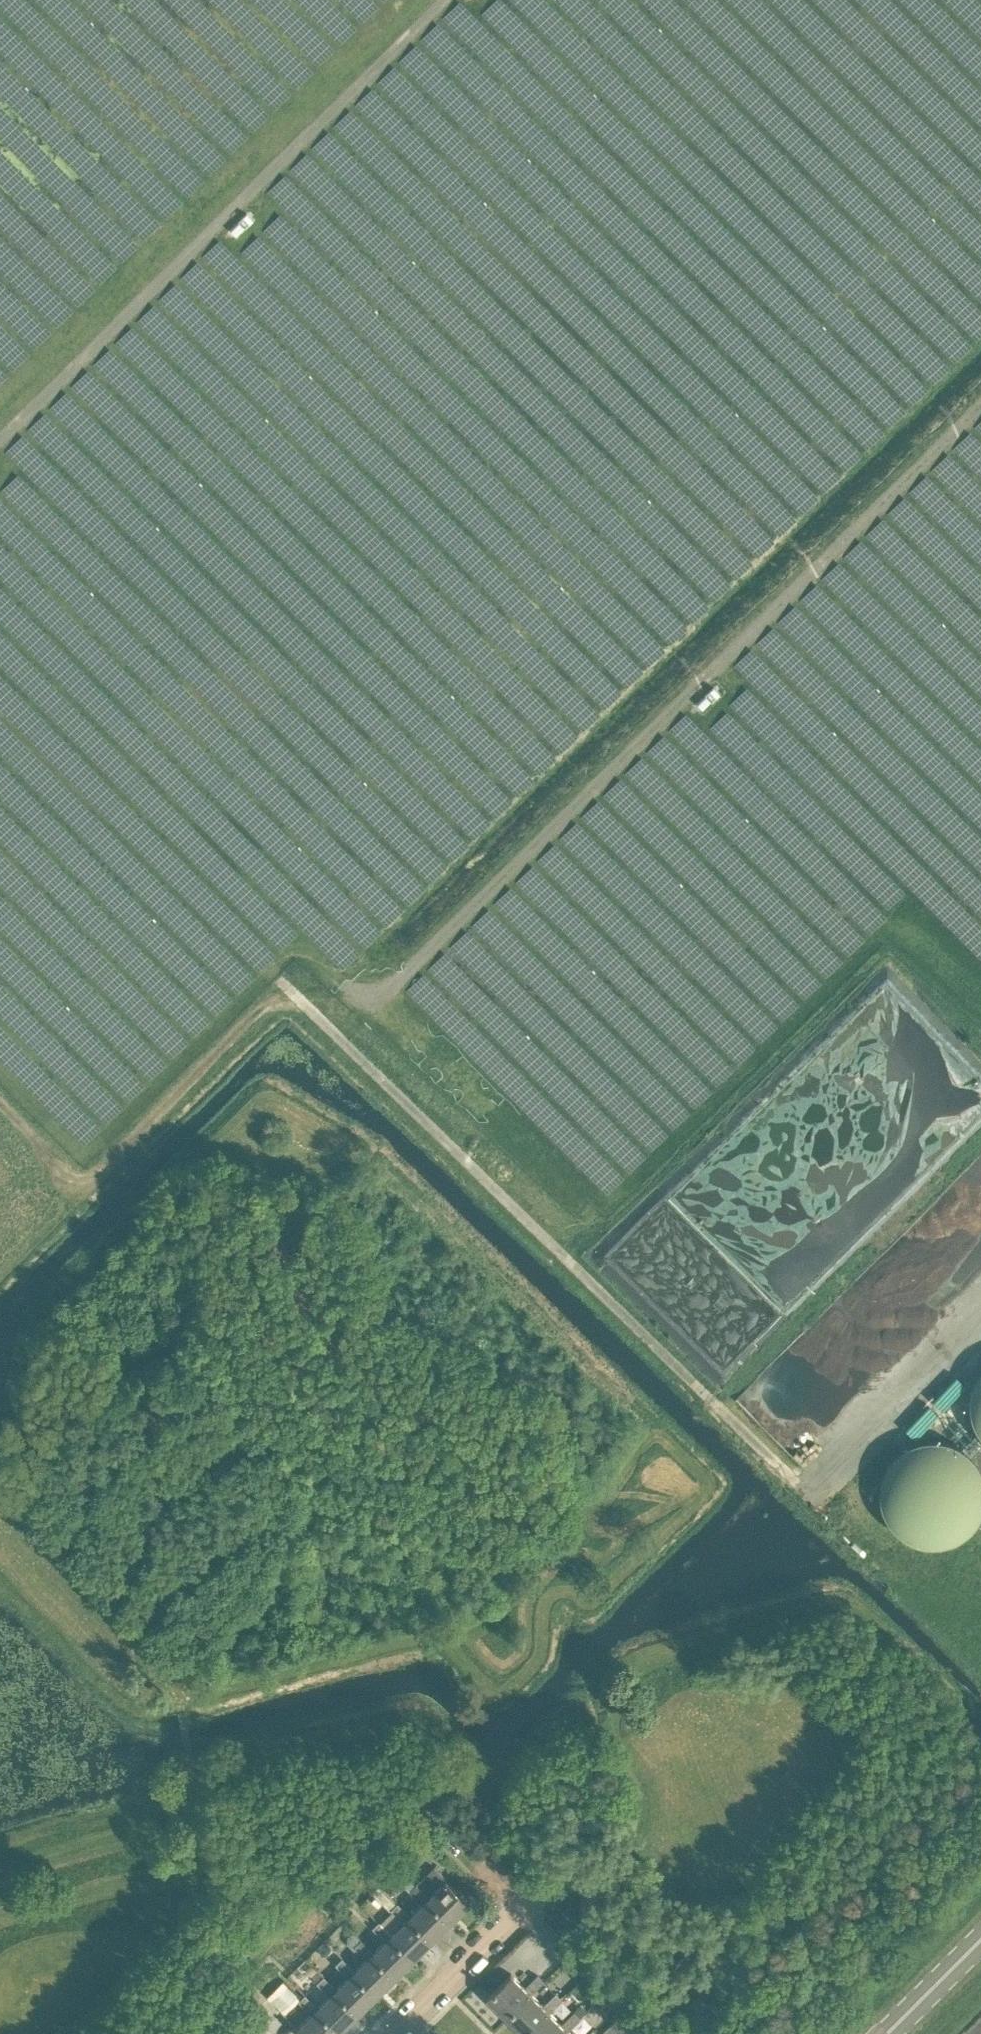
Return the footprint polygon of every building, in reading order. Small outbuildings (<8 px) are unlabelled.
[(980,1437),(980,1368),(975,1377),(971,1386),(969,1395),(968,1404),(969,1413),(972,1422),(976,1430),(980,1437)] [(943,1410),(966,1385),(956,1376),(933,1401),(943,1410)] [(915,1439),(938,1413),(928,1405),(906,1430),(915,1439)] [(980,1437),(966,1451),(975,1460),(980,1468),(980,1471),(980,1437)] [(977,1522),(980,1514),(980,1471),(980,1468),(975,1460),(966,1451),(961,1447),(952,1442),(943,1440),(933,1439),(924,1439),(914,1442),(905,1446),(897,1452),(890,1459),(885,1467),(881,1476),(879,1486),(879,1496),(880,1506),(884,1515),(889,1524),(896,1531),(904,1538),(913,1542),(923,1545),(933,1546),(944,1544),(953,1541),(962,1536),(970,1530),(977,1522)] [(450,1921),(469,1903),(446,1879),(448,1878),(435,1865),(429,1872),(441,1884),(429,1896),(427,1898),(450,1921)] [(393,1873),(400,1880),(406,1874),(398,1867),(393,1873)] [(398,1888),(391,1880),(384,1887),(391,1895),(398,1888)] [(432,1939),(450,1921),(427,1898),(429,1896),(417,1883),(410,1890),(422,1903),(411,1914),(409,1916),(432,1939)] [(380,1885),(374,1891),(388,1905),(394,1899),(380,1885)] [(413,1958),(432,1939),(409,1916),(411,1914),(398,1901),(392,1908),(404,1920),(392,1932),(390,1934),(413,1958)] [(395,1976),(413,1958),(390,1934),(392,1932),(379,1920),(373,1926),(385,1939),(373,1951),(372,1952),(395,1976)] [(377,1994),(395,1976),(372,1952),(373,1951),(361,1938),(354,1945),(366,1958),(355,1969),(353,1970),(377,1994)] [(358,2012),(377,1994),(353,1970),(355,1969),(343,1956),(336,1963),(348,1975),(336,1987),(335,1989),(358,2012)] [(578,1970),(583,1976),(591,1969),(585,1963),(578,1970)] [(317,1982),(323,1975),(317,1969),(310,1976),(316,1982),(317,1982)] [(488,1996),(507,2015),(530,1991),(532,1993),(544,1980),(538,1973),(525,1986),(512,1972),(488,1996)] [(340,2031),(358,2012),(335,1989),(336,1987),(324,1975),(323,1975),(317,1982),(329,1994),(317,2006),(316,2007),(340,2031)] [(283,2013),(300,1996),(284,1980),(267,1997),(283,2013)] [(543,2004),(532,1993),(530,1991),(507,2015),(525,2033),(549,2010),(550,2011),(562,1998),(556,1992),(543,2004)] [(340,2031),(316,2007),(317,2006),(305,1993),(298,2000),(311,2012),(297,2025),(306,2033),(336,2033),(340,2031)] [(550,2011),(549,2010),(525,2033),(526,2033),(561,2033),(567,2028),(569,2030),(581,2017),(574,2010),(562,2023),(550,2011)]
